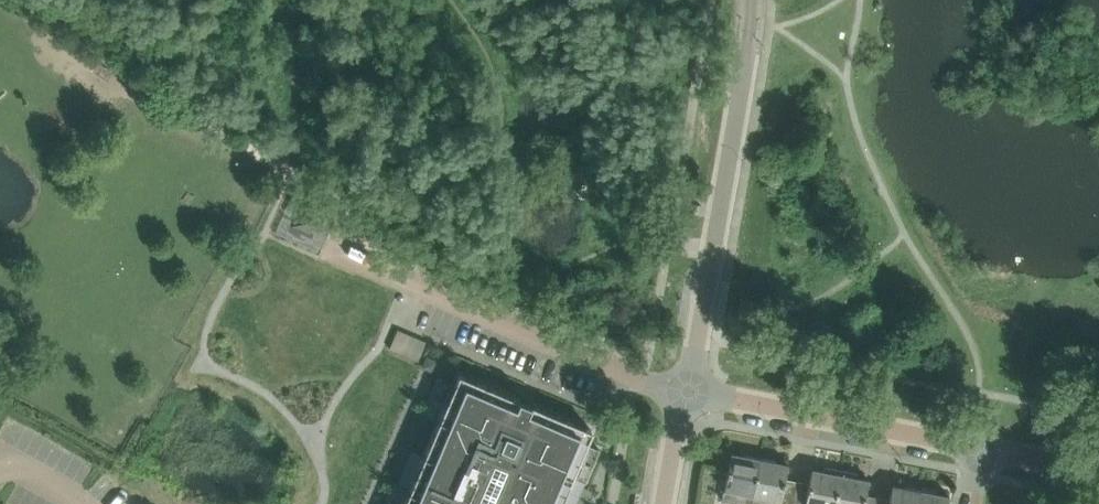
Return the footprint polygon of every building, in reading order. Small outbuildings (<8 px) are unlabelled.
[(295,191),(276,234),(318,253),(338,210),(295,191)] [(396,334),(390,348),(419,360),(420,356),(424,346),(427,341),(398,329),(396,334)] [(573,476),(587,482),(601,449),(587,443),(593,429),(585,425),(532,403),(520,398),(468,376),(460,372),(453,386),(449,384),(440,380),(426,414),(435,417),(439,419),(411,486),(410,489),(396,483),(388,503),(561,503),(573,476)] [(746,503),(751,503),(760,457),(732,451),(722,499),(746,503)] [(751,503),(792,503),(797,480),(785,478),(788,463),(760,457),(751,503)] [(792,503),(834,503),(841,473),(812,467),(809,483),(797,480),(792,503)] [(834,503),(876,503),(878,496),(866,494),(869,478),(841,473),(834,503)] [(876,503),(918,503),(921,489),(893,483),(890,499),(878,496),(876,503)] [(918,503),(948,503),(950,494),(921,489),(918,503)]
